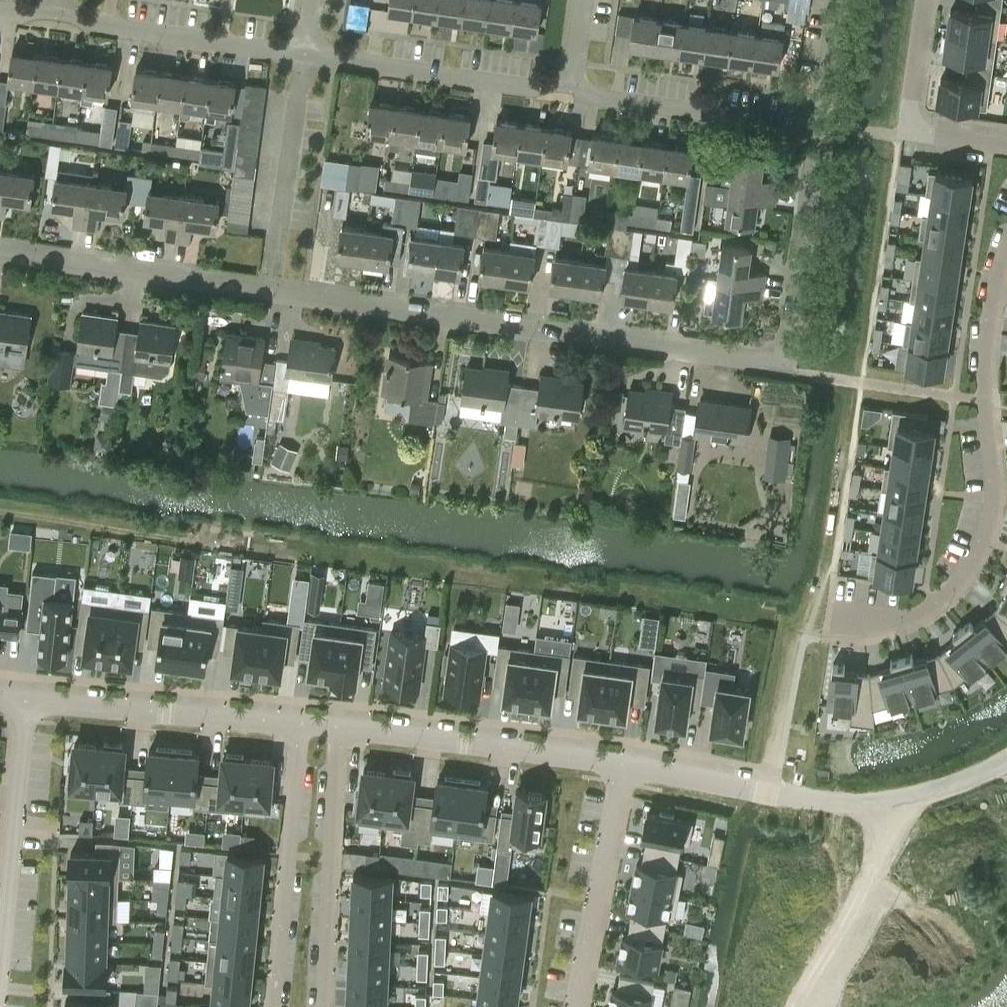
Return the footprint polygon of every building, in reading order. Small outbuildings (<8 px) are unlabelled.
[(388,11),(414,14),(416,0),(390,0),(388,11)] [(414,14),(437,18),(439,0),(416,0),(414,14)] [(437,18),(463,22),(466,0),(439,0),(437,18)] [(463,22),(488,26),(492,0),(466,0),(463,22)] [(488,26),(513,29),(517,0),(492,0),(488,26)] [(513,29),(537,33),(542,2),(528,0),(517,0),(513,29)] [(947,32),(996,39),(1001,5),(976,1),(975,9),(951,6),(947,32)] [(631,46),(654,50),(659,19),(635,16),(631,46)] [(654,50),(679,54),(684,23),(659,19),(654,50)] [(684,23),(679,54),(705,57),(709,26),(684,23)] [(705,57),(729,61),(734,30),(709,26),(705,57)] [(729,61),(755,64),(759,34),(734,30),(729,61)] [(991,73),(996,39),(947,32),(944,54),(968,57),(966,70),(991,73)] [(779,68),(784,37),(759,34),(755,64),(779,68)] [(13,51),(9,81),(12,81),(30,84),(33,84),(38,54),(13,51)] [(38,54),(33,84),(58,88),(62,58),(38,54)] [(62,58),(58,88),(83,92),(87,62),(62,58)] [(83,92),(82,101),(92,103),(93,93),(108,95),(112,65),(87,62),(83,92)] [(137,68),(131,107),(157,110),(158,102),(162,72),(137,68)] [(991,73),(966,70),(964,81),(941,78),(937,102),(986,109),(991,73)] [(162,72),(158,102),(182,106),(187,76),(162,72)] [(182,106),(181,117),(185,118),(190,114),(191,107),(207,110),(211,79),(187,76),(182,106)] [(207,110),(205,121),(206,121),(210,122),(214,122),(216,111),(232,113),(237,83),(211,79),(207,110)] [(246,85),(244,96),(266,99),(267,87),(246,85)] [(243,107),(264,110),(266,99),(244,96),(243,107)] [(372,102),(367,133),(392,136),(396,106),(372,102)] [(111,146),(117,107),(103,105),(98,145),(111,146)] [(392,136),(391,147),(400,148),(401,138),(417,140),(421,110),(396,106),(392,136)] [(263,121),(264,110),(243,107),(241,119),(263,121)] [(417,140),(415,151),(439,154),(441,144),(445,113),(421,110),(417,140)] [(445,113),(441,144),(467,147),(471,117),(445,113)] [(241,119),(240,130),(261,133),(263,121),(241,119)] [(119,120),(115,147),(129,149),(132,122),(119,120)] [(523,124),(498,120),(495,142),(494,151),(500,152),(518,155),(523,124)] [(51,137),(52,125),(28,121),(26,133),(51,137)] [(221,168),(235,170),(241,122),(228,121),(221,168)] [(518,155),(543,158),(547,128),(523,124),(518,155)] [(77,128),(52,125),(51,137),(76,140),(77,128)] [(543,158),(567,162),(579,163),(583,135),(572,134),(573,131),(547,128),(543,158)] [(261,133),(240,130),(238,141),(260,144),(261,133)] [(579,163),(615,168),(619,138),(595,134),(594,137),(583,135),(579,163)] [(644,141),(619,138),(615,168),(640,172),(644,141)] [(152,142),(143,140),(142,151),(151,152),(152,142)] [(238,141),(237,153),(258,155),(260,144),(238,141)] [(495,142),(484,141),(483,150),(475,201),(487,203),(491,177),(496,178),(500,152),(494,151),(495,142)] [(640,172),(664,175),(668,145),(644,141),(640,172)] [(151,152),(175,156),(177,146),(152,142),(151,152)] [(690,179),(694,148),(668,145),(664,175),(690,179)] [(200,159),(201,149),(177,146),(175,156),(200,159)] [(475,149),(463,148),(457,196),(469,198),(475,149)] [(737,151),(732,186),(777,192),(779,182),(761,179),(765,155),(737,151)] [(258,155),(237,153),(236,164),(257,167),(258,155)] [(359,188),(359,186),(375,188),(378,169),(362,166),(362,163),(327,158),(323,183),(359,188)] [(236,164),(234,176),(255,178),(257,167),(236,164)] [(900,165),(898,181),(910,183),(912,167),(900,165)] [(385,186),(409,190),(413,168),(393,166),(391,178),(386,177),(385,186)] [(437,170),(413,167),(413,168),(409,190),(433,193),(437,170)] [(58,168),(53,207),(76,210),(74,227),(85,229),(92,183),(93,173),(58,168)] [(932,195),(969,200),(973,175),(936,169),(935,172),(929,171),(925,194),(932,195)] [(4,218),(6,200),(30,204),(34,175),(0,170),(0,217),(4,218)] [(255,178),(234,176),(233,187),(254,190),(255,178)] [(910,183),(898,181),(896,189),(909,191),(910,183)] [(92,183),(85,229),(97,230),(99,213),(123,216),(125,200),(148,203),(146,220),(169,223),(167,240),(178,242),(185,196),(164,193),(150,191),(127,188),(113,186),(93,183),(92,183)] [(350,188),(337,186),(333,213),(347,215),(350,188)] [(724,202),(722,214),(728,214),(727,221),(755,225),(758,202),(776,204),(777,192),(732,186),(729,203),(724,202)] [(233,187),(231,198),(253,201),(254,190),(233,187)] [(563,218),(571,219),(574,195),(561,193),(560,208),(535,205),(534,214),(563,218)] [(535,205),(536,198),(511,195),(509,211),(531,214),(534,214),(535,205)] [(587,197),(574,195),(571,219),(584,220),(587,197)] [(965,222),(969,200),(932,195),(929,217),(965,222)] [(185,196),(178,242),(189,244),(192,226),(215,229),(217,214),(227,214),(229,202),(219,201),(185,196)] [(392,224),(404,226),(408,198),(396,197),(392,224)] [(253,201),(231,198),(230,210),(251,212),(253,201)] [(408,198),(404,226),(400,256),(410,258),(409,268),(434,272),(439,240),(413,237),(414,229),(417,229),(421,200),(408,198)] [(893,210),(901,211),(903,199),(895,198),(893,210)] [(693,233),(698,202),(685,200),(681,231),(693,233)] [(466,235),(475,236),(479,208),(458,206),(454,242),(439,240),(434,272),(460,275),(464,244),(466,235)] [(495,239),(500,211),(479,208),(475,236),(495,239)] [(228,221),(250,224),(251,212),(230,210),(228,221)] [(607,226),(609,226),(622,228),(626,229),(627,223),(632,223),(634,213),(609,210),(607,226)] [(899,223),(901,211),(893,210),(891,222),(899,223)] [(634,213),(632,223),(654,227),(657,227),(658,217),(634,213)] [(926,238),(962,243),(965,222),(929,217),(922,215),(919,237),(926,238)] [(537,216),(534,243),(537,243),(547,245),(551,218),(537,216)] [(672,219),(658,217),(657,227),(670,230),(672,219)] [(551,218),(547,245),(558,247),(562,220),(551,218)] [(248,235),(250,224),(228,221),(227,232),(248,235)] [(338,257),(363,261),(368,230),(343,226),(338,257)] [(601,295),(604,277),(608,255),(618,257),(622,228),(609,226),(605,252),(598,251),(596,262),(581,260),(576,291),(601,295)] [(622,228),(618,257),(628,258),(625,280),(623,298),(648,302),(652,270),(637,268),(642,231),(626,229),(622,228)] [(393,234),(368,230),(363,261),(389,264),(393,234)] [(652,270),(648,302),(673,305),(677,274),(678,272),(681,272),(683,271),(686,269),(689,266),(693,239),(678,237),(674,262),(667,261),(665,272),(652,270)] [(959,264),(962,243),(926,238),(923,259),(959,264)] [(537,243),(534,243),(511,240),(510,250),(505,281),(531,285),(535,254),(537,243)] [(889,241),(887,252),(895,254),(897,242),(889,241)] [(723,245),(719,280),(765,286),(766,276),(748,273),(752,249),(723,245)] [(480,278),(505,281),(510,250),(484,247),(480,278)] [(895,254),(887,252),(885,264),(893,266),(895,254)] [(576,291),(581,260),(555,256),(551,288),(576,291)] [(913,279),(956,286),(959,264),(923,259),(916,258),(913,279)] [(765,286),(719,280),(708,279),(704,308),(715,310),(714,315),(742,319),(745,296),(763,298),(765,286)] [(952,307),(956,286),(913,279),(910,301),(917,302),(952,307)] [(881,296),(889,297),(890,285),(882,284),(881,296)] [(887,309),(889,297),(881,296),(879,308),(887,309)] [(949,328),(952,307),(917,302),(913,323),(949,328)] [(25,368),(27,354),(25,353),(31,316),(0,312),(0,364),(25,368)] [(109,366),(122,368),(127,329),(116,327),(117,319),(83,314),(78,352),(76,362),(78,362),(77,367),(94,370),(94,364),(109,366)] [(162,374),(169,370),(169,365),(175,327),(142,322),(140,331),(127,329),(122,368),(121,371),(117,402),(129,404),(134,371),(162,374)] [(904,343),(910,344),(946,349),(949,328),(913,323),(907,322),(904,343)] [(874,339),(882,340),(884,328),(876,327),(874,339)] [(268,414),(277,364),(260,361),(263,339),(228,334),(222,377),(239,379),(246,411),(268,414)] [(880,352),(882,340),(874,339),(872,351),(880,352)] [(285,418),(289,390),(291,374),(331,380),(335,349),(291,342),(289,362),(277,360),(277,364),(268,414),(268,415),(285,418)] [(946,349),(910,344),(907,365),(942,371),(946,349)] [(432,362),(391,357),(386,394),(412,398),(409,421),(435,425),(435,422),(438,402),(438,401),(427,399),(432,362)] [(517,439),(518,424),(524,387),(506,385),(508,373),(467,368),(462,401),(503,407),(501,422),(507,422),(504,437),(517,439)] [(524,387),(518,424),(536,427),(538,412),(579,418),(584,384),(542,378),(540,390),(524,387)] [(631,391),(626,425),(666,431),(665,442),(681,445),(683,434),(685,419),(686,409),(669,407),(671,394),(656,392),(655,394),(631,391)] [(745,442),(750,408),(700,401),(696,435),(745,442)] [(882,408),(863,406),(861,422),(869,423),(881,414),(882,408)] [(106,407),(104,427),(116,428),(118,408),(106,407)] [(925,425),(927,415),(893,410),(888,445),(894,446),(930,451),(934,426),(925,425)] [(681,445),(678,468),(690,470),(695,436),(683,434),(681,445)] [(772,436),(770,452),(766,452),(763,477),(785,479),(790,438),(772,436)] [(858,441),(856,452),(864,453),(866,442),(858,441)] [(296,465),(300,447),(282,443),(278,461),(296,465)] [(894,446),(891,467),(927,473),(930,451),(894,446)] [(882,488),(888,489),(924,494),(927,473),(891,467),(885,467),(882,488)] [(688,481),(690,470),(678,468),(676,480),(688,481)] [(852,484),(860,485),(861,473),(853,472),(852,484)] [(679,481),(677,493),(689,495),(690,483),(679,481)] [(852,484),(850,495),(858,496),(860,485),(852,484)] [(924,494),(888,489),(885,510),(921,515),(924,494)] [(885,510),(881,531),(918,537),(921,515),(885,510)] [(845,526),(853,527),(855,516),(847,515),(845,526)] [(38,528),(0,521),(0,539),(34,546),(38,528)] [(852,539),(853,527),(845,526),(844,538),(852,539)] [(881,531),(878,553),(915,558),(918,537),(881,531)] [(842,547),(841,555),(853,557),(854,549),(842,547)] [(915,558),(878,553),(872,552),(869,574),(911,580),(915,558)] [(246,585),(245,569),(235,570),(235,585),(246,585)] [(33,571),(27,628),(41,629),(38,656),(66,659),(72,603),(54,601),(57,573),(33,571)] [(1006,576),(1001,586),(1006,589),(999,601),(1000,601),(995,611),(1006,622),(1006,576)] [(304,616),(309,580),(294,578),(289,614),(304,616)] [(382,614),(389,581),(372,578),(368,598),(363,596),(360,610),(382,614)] [(18,634),(23,590),(7,588),(5,604),(0,604),(0,632),(18,634)] [(306,610),(320,612),(322,597),(308,595),(306,610)] [(82,600),(77,636),(87,637),(85,657),(89,658),(88,660),(99,661),(100,659),(108,660),(115,605),(82,600)] [(115,605),(108,660),(115,661),(115,663),(126,665),(126,663),(130,663),(133,644),(144,645),(149,610),(115,605)] [(154,606),(149,642),(160,643),(157,663),(167,664),(166,668),(179,670),(180,666),(181,666),(188,611),(154,606)] [(487,635),(502,637),(504,611),(490,609),(487,635)] [(188,611),(181,666),(189,667),(188,671),(201,673),(201,669),(204,669),(207,650),(218,651),(223,616),(188,611)] [(962,627),(989,662),(1006,648),(1006,644),(1006,643),(1006,622),(995,611),(986,617),(985,616),(974,625),(971,620),(962,627)] [(640,645),(655,647),(660,618),(644,616),(640,645)] [(263,627),(257,672),(264,673),(264,677),(278,679),(278,675),(281,676),(283,656),(293,657),(298,621),(264,617),(263,627)] [(305,617),(300,653),(312,654),(309,675),(311,675),(311,678),(324,680),(324,677),(332,678),(340,622),(305,617)] [(391,629),(384,684),(418,689),(424,643),(436,645),(439,622),(427,621),(425,633),(391,629)] [(229,622),(225,648),(235,649),(232,669),(241,670),(241,674),(255,676),(255,672),(257,672),(263,627),(229,622)] [(332,678),(332,681),(356,684),(359,661),(370,662),(375,627),(340,622),(332,678)] [(938,655),(953,685),(967,674),(969,677),(989,662),(962,627),(953,634),(957,639),(946,647),(946,648),(938,655)] [(445,652),(442,671),(447,672),(444,692),(477,697),(484,644),(452,640),(450,653),(445,652)] [(527,704),(534,650),(498,646),(494,679),(505,681),(502,701),(512,702),(512,706),(526,708),(527,704)] [(570,655),(534,650),(527,704),(526,708),(540,710),(541,706),(551,707),(554,687),(565,689),(570,655)] [(912,655),(901,658),(913,700),(938,693),(936,689),(953,685),(938,655),(928,658),(927,657),(914,661),(912,655)] [(602,712),(609,661),(585,657),(573,656),(568,689),(580,691),(578,709),(580,709),(580,713),(594,715),(594,711),(602,712)] [(913,700),(901,658),(891,661),(892,667),(879,670),(879,671),(869,674),(872,708),(888,703),(889,707),(913,700)] [(646,666),(609,661),(602,712),(610,713),(610,717),(624,719),(624,715),(627,716),(629,698),(641,700),(646,666)] [(872,708),(869,674),(858,673),(858,672),(844,671),(844,665),(832,663),(828,707),(851,710),(850,722),(873,725),(872,708)] [(750,705),(748,705),(750,691),(734,689),(737,673),(707,668),(702,700),(716,702),(712,728),(714,728),(714,732),(730,734),(730,730),(744,733),(745,721),(747,721),(750,705)] [(663,671),(656,722),(668,724),(667,727),(682,729),(683,726),(686,726),(689,698),(701,700),(705,676),(663,671)] [(99,747),(96,787),(95,793),(119,795),(118,799),(132,801),(134,775),(122,774),(125,749),(119,749),(119,745),(106,743),(105,747),(99,747)] [(70,784),(96,787),(99,747),(73,745),(70,784)] [(146,776),(134,775),(132,801),(146,802),(146,791),(170,793),(174,752),(172,752),(172,750),(158,749),(158,751),(149,750),(146,776)] [(193,806),(207,807),(209,782),(197,781),(199,755),(190,754),(190,752),(176,751),(176,753),(174,752),(170,793),(170,799),(193,801),(193,806)] [(245,800),(249,758),(243,757),(243,755),(229,754),(229,756),(223,756),(221,783),(209,782),(207,807),(244,811),(245,800)] [(275,760),(249,758),(245,800),(271,802),(275,760)] [(364,769),(357,821),(382,824),(389,772),(364,769)] [(389,772),(382,824),(403,827),(401,841),(417,843),(418,839),(423,804),(411,803),(414,775),(412,775),(412,773),(392,770),(391,772),(389,772)] [(423,804),(418,839),(431,840),(432,831),(456,834),(461,800),(464,779),(444,777),(443,779),(438,778),(434,806),(423,804)] [(461,800),(456,834),(493,839),(497,814),(485,812),(489,785),(483,784),(484,782),(464,779),(461,800)] [(502,815),(498,849),(511,851),(512,841),(539,845),(541,824),(545,824),(548,806),(544,806),(545,792),(518,789),(514,816),(502,815)] [(132,833),(133,812),(119,812),(118,833),(132,833)] [(647,814),(642,836),(648,837),(645,851),(679,857),(682,844),(689,845),(693,823),(647,814)] [(79,818),(79,832),(92,833),(93,819),(79,818)] [(190,830),(190,839),(207,839),(207,829),(190,830)] [(241,848),(253,848),(254,834),(242,833),(241,848)] [(95,840),(95,853),(120,854),(120,842),(110,841),(95,840)] [(180,862),(189,863),(191,850),(181,849),(180,862)] [(719,865),(721,852),(709,850),(707,863),(719,865)] [(366,851),(365,864),(378,866),(379,852),(366,851)] [(637,863),(633,886),(679,895),(683,873),(676,872),(679,857),(645,851),(643,865),(637,863)] [(120,854),(95,853),(67,852),(66,874),(67,874),(119,876),(120,854)] [(224,853),(222,875),(261,879),(263,857),(224,853)] [(719,865),(707,863),(704,875),(716,877),(719,865)] [(170,878),(171,866),(155,865),(154,878),(170,878)] [(352,873),(351,895),(390,896),(390,873),(352,873)] [(67,874),(66,896),(108,897),(118,898),(119,876),(67,874)] [(213,896),(219,896),(259,900),(261,879),(222,875),(215,874),(213,896)] [(178,878),(177,892),(186,893),(188,879),(178,878)] [(421,880),(421,894),(431,894),(431,881),(421,880)] [(438,896),(448,897),(448,883),(438,883),(438,896)] [(158,899),(167,900),(169,886),(159,885),(158,899)] [(633,886),(628,909),(634,910),(631,923),(665,930),(668,915),(674,917),(679,895),(633,886)] [(491,911),(529,916),(532,894),(494,889),(491,911)] [(186,893),(177,892),(175,906),(185,907),(186,893)] [(351,895),(351,917),(389,918),(390,896),(351,895)] [(108,897),(66,896),(65,917),(107,919),(113,919),(117,919),(118,898),(108,897)] [(219,896),(217,918),(220,918),(256,922),(259,900),(219,896)] [(166,914),(167,900),(158,899),(157,913),(166,914)] [(437,905),(437,919),(447,919),(447,906),(437,905)] [(419,921),(429,921),(430,908),(420,907),(419,921)] [(491,911),(488,933),(526,938),(529,916),(491,911)] [(65,939),(106,940),(107,919),(65,917),(65,939)] [(351,917),(350,939),(388,940),(389,918),(351,917)] [(220,918),(217,918),(215,939),(254,943),(256,922),(220,918)] [(172,935),(182,936),(183,922),(174,921),(172,935)] [(429,935),(429,921),(419,921),(419,935),(429,935)] [(623,937),(618,959),(657,967),(665,930),(631,923),(628,938),(623,937)] [(155,928),(154,942),(163,943),(164,929),(155,928)] [(526,938),(488,933),(485,955),(523,960),(526,938)] [(181,950),(182,936),(172,935),(171,949),(181,950)] [(436,935),(435,949),(445,949),(446,936),(436,935)] [(105,962),(106,940),(65,939),(64,961),(105,962)] [(209,939),(206,960),(216,961),(252,965),(254,943),(215,939),(209,939)] [(350,939),(349,961),(388,963),(388,940),(350,939)] [(163,943),(154,942),(152,956),(162,957),(163,943)] [(445,949),(435,949),(435,962),(445,963),(445,949)] [(418,951),(417,964),(427,965),(428,951),(418,951)] [(485,955),(482,976),(520,982),(523,960),(485,955)] [(106,962),(105,962),(64,961),(63,960),(62,983),(105,984),(106,962)] [(204,982),(211,982),(250,986),(252,965),(216,961),(206,960),(204,982)] [(349,961),(348,983),(387,985),(388,963),(349,961)] [(179,965),(169,964),(168,978),(178,979),(179,965)] [(427,965),(417,964),(417,978),(427,979),(427,965)] [(520,982),(482,976),(479,998),(517,1003),(520,982)] [(608,1006),(649,1006),(654,982),(620,976),(617,990),(612,990),(608,1006)] [(158,992),(160,978),(150,977),(149,991),(158,992)] [(444,980),(434,979),(433,993),(443,993),(444,980)] [(211,982),(208,1005),(211,1005),(230,1006),(248,1006),(250,986),(211,982)] [(348,983),(348,1005),(385,1006),(386,1006),(387,985),(348,983)] [(674,1006),(691,1006),(695,985),(678,983),(674,1006)] [(177,988),(167,987),(166,1000),(175,1001),(177,988)] [(87,988),(86,1001),(109,1002),(110,989),(87,988)] [(426,995),(416,995),(416,1006),(426,1006),(426,995)]
